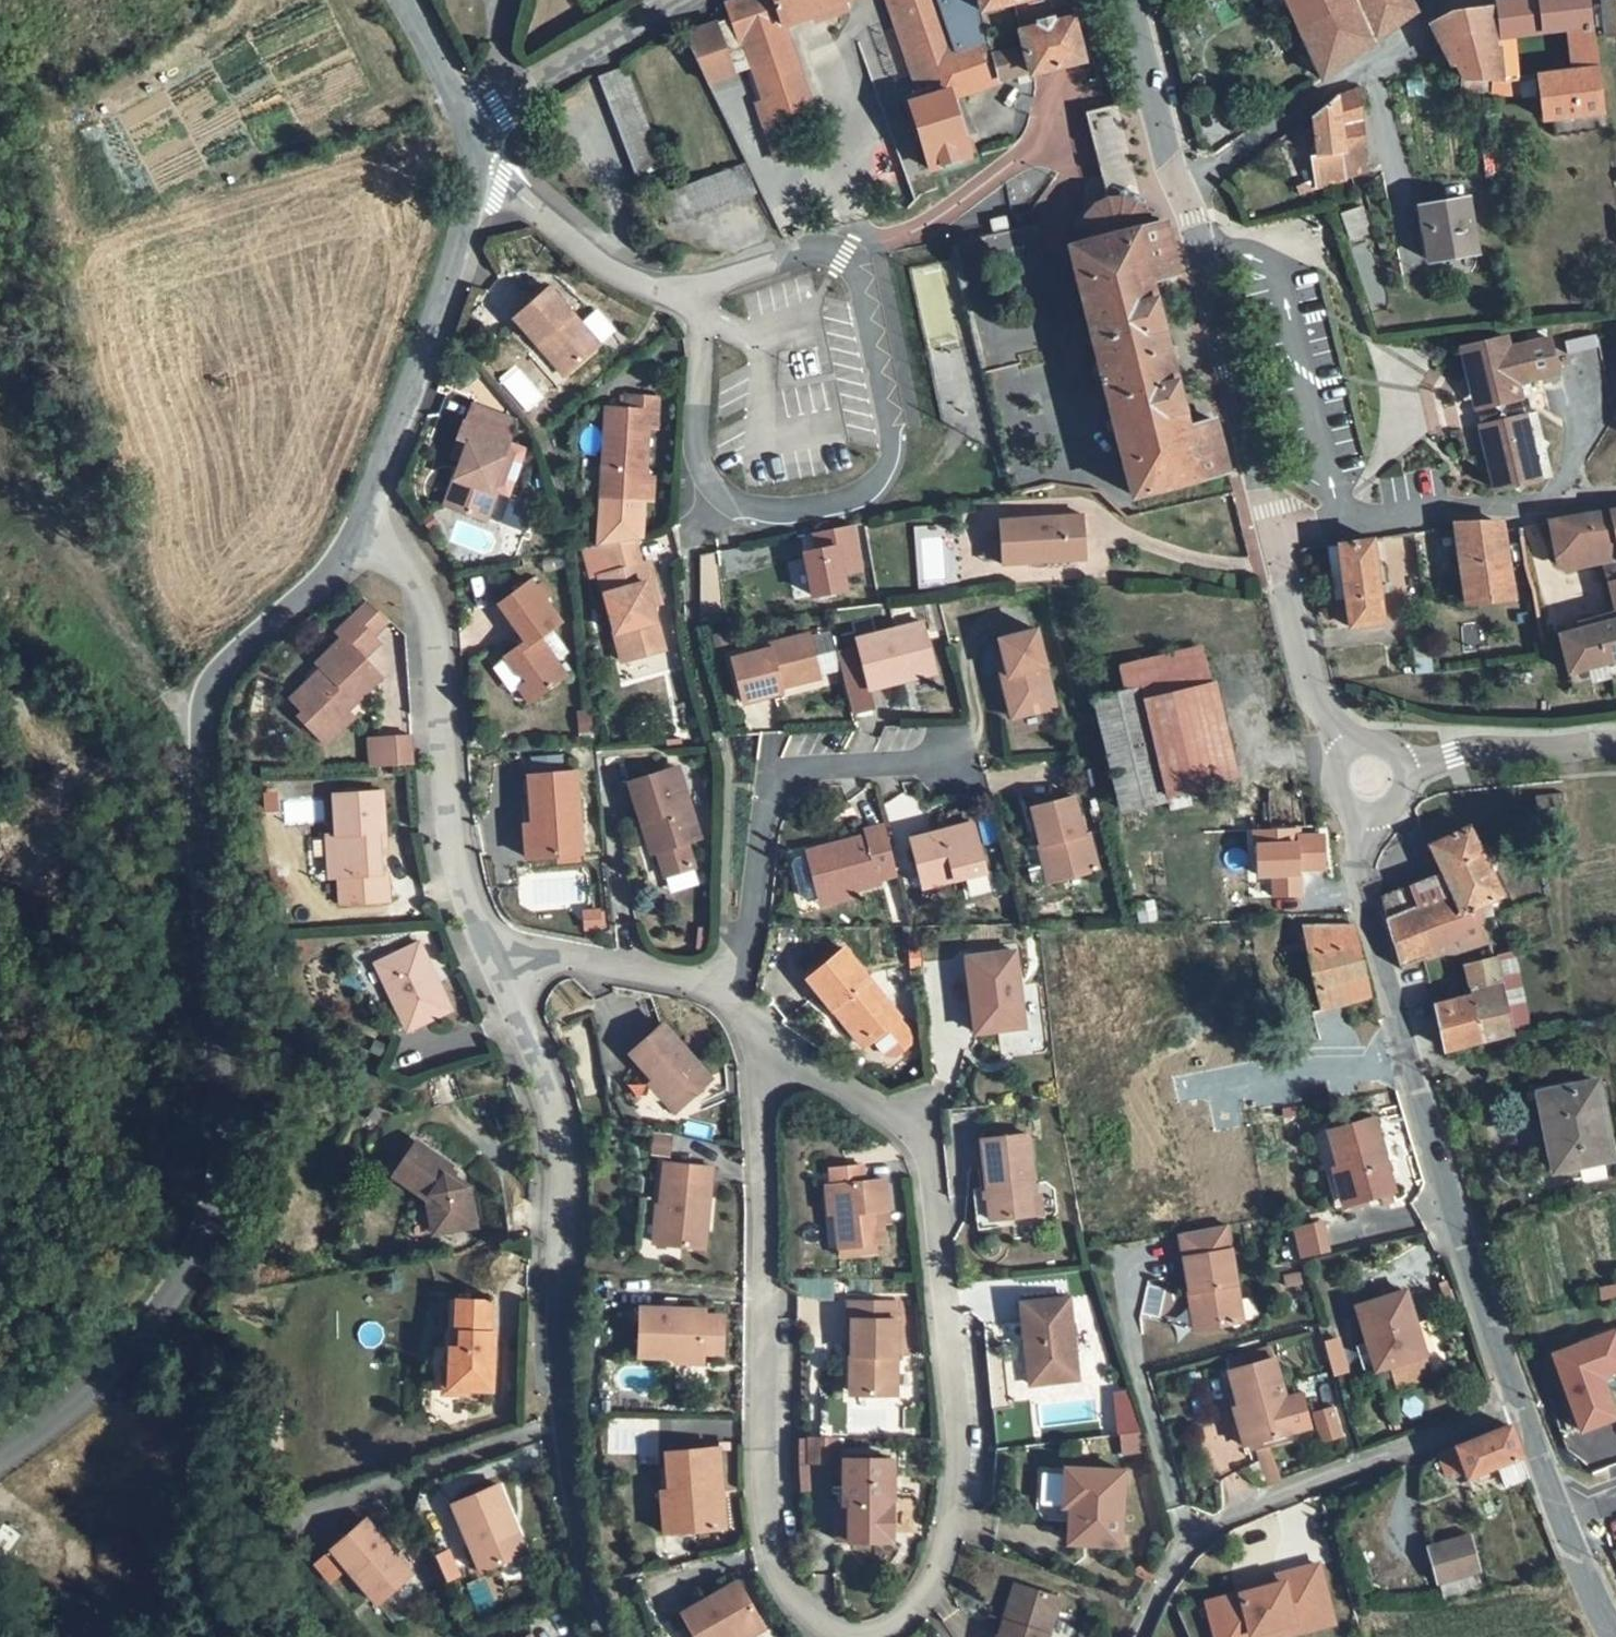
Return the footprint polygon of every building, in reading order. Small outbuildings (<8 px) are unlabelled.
[(814,0),(749,0),(734,5),(738,18),(686,34),(708,83),(751,64),(761,98),(768,96),(769,97),(784,92),(793,97),(791,101),(793,109),(804,106),(813,104),(789,21),(820,12),(821,12),(814,0)] [(821,12),(820,12),(823,21),(856,11),(854,3),(853,0),(814,0),(821,12)] [(964,56),(961,48),(944,0),(896,0),(921,76),(964,56)] [(961,48),(989,40),(982,13),(979,0),(944,0),(961,48)] [(982,13),(1014,5),(1033,0),(979,0),(982,13)] [(1373,43),(1353,0),(1287,0),(1323,79),(1373,43)] [(1373,43),(1411,17),(1403,0),(1353,0),(1373,43)] [(1499,37),(1514,36),(1526,35),(1520,0),(1503,0),(1493,2),(1495,11),(1499,37)] [(1542,0),(1520,0),(1526,35),(1547,33),(1542,0)] [(1540,96),(1542,119),(1599,110),(1592,37),(1588,0),(1542,0),(1547,33),(1572,31),(1575,68),(1541,72),(1540,96)] [(1611,36),(1615,36),(1615,3),(1609,5),(1606,3),(1611,36)] [(1465,80),(1490,80),(1507,80),(1499,37),(1495,11),(1459,15),(1433,28),(1444,51),(1452,67),(1460,65),(1465,80)] [(1083,65),(1072,19),(1021,32),(1026,48),(1032,74),(1083,65)] [(1521,77),(1514,36),(1499,37),(1507,80),(1521,77)] [(961,48),(964,56),(921,76),(926,91),(947,87),(949,98),(973,92),(971,87),(968,76),(982,73),(984,84),(999,80),(993,56),(989,40),(961,48)] [(993,56),(999,80),(1032,74),(1026,48),(993,56)] [(1452,67),(1444,51),(1429,71),(1465,80),(1460,65),(1452,67)] [(631,179),(658,168),(619,68),(592,78),(631,179)] [(982,73),(968,76),(971,87),(984,84),(982,73)] [(1507,80),(1490,80),(1490,94),(1498,94),(1499,99),(1532,94),(1531,76),(1521,77),(1507,80)] [(925,170),(947,167),(962,162),(949,98),(947,87),(926,91),(910,97),(925,170)] [(772,137),(779,162),(814,152),(807,127),(810,126),(804,106),(793,109),(791,101),(793,97),(784,92),(769,97),(768,96),(761,98),(772,137)] [(1318,189),(1338,182),(1355,175),(1371,170),(1361,95),(1350,97),(1335,99),(1317,111),(1321,125),(1314,128),(1317,151),(1313,152),(1318,189)] [(1150,280),(1178,272),(1164,224),(1153,226),(1122,104),(1085,114),(1108,201),(1097,205),(1093,209),(1086,217),(1083,222),(1082,228),(1081,239),(1082,244),(1069,247),(1134,494),(1227,471),(1214,420),(1188,427),(1150,280)] [(1321,125),(1317,111),(1311,116),(1314,128),(1321,125)] [(663,227),(752,194),(741,165),(652,198),(663,227)] [(1360,188),(1355,175),(1338,182),(1342,193),(1360,188)] [(1472,255),(1463,202),(1412,210),(1422,264),(1472,255)] [(1366,210),(1346,217),(1355,244),(1377,237),(1366,210)] [(1002,216),(986,220),(989,231),(1004,227),(1002,216)] [(1368,283),(1380,278),(1370,255),(1358,260),(1368,283)] [(545,353),(551,349),(569,373),(599,351),(550,289),(516,317),(545,353)] [(1499,348),(1511,345),(1507,332),(1485,338),(1499,348)] [(1485,338),(1464,365),(1473,393),(1470,394),(1473,404),(1479,403),(1491,400),(1526,392),(1534,391),(1528,373),(1559,365),(1552,336),(1511,345),(1499,348),(1485,338)] [(1464,365),(1485,338),(1457,344),(1464,365)] [(1454,382),(1473,393),(1464,365),(1454,382)] [(1483,418),(1496,416),(1530,409),(1526,392),(1491,400),(1479,403),(1483,418)] [(598,409),(593,547),(597,547),(629,541),(636,539),(638,500),(638,477),(640,428),(649,428),(650,398),(615,396),(614,409),(598,409)] [(1553,472),(1546,449),(1544,447),(1549,437),(1544,436),(1536,408),(1530,409),(1496,416),(1479,443),(1475,427),(1455,430),(1462,459),(1486,469),(1488,470),(1516,482),(1523,486),(1529,477),(1553,472)] [(463,426),(456,443),(466,447),(461,463),(454,482),(459,483),(450,510),(486,523),(496,495),(509,500),(527,451),(508,445),(509,442),(507,442),(499,439),(506,421),(471,409),(465,426),(463,426)] [(1479,443),(1496,416),(1483,418),(1474,420),(1475,427),(1479,443)] [(507,442),(513,423),(506,421),(499,439),(507,442)] [(456,443),(451,460),(461,463),(466,447),(456,443)] [(1492,488),(1516,482),(1488,470),(1490,483),(1492,488)] [(647,477),(638,477),(638,500),(646,500),(647,477)] [(454,482),(444,509),(450,510),(459,483),(454,482)] [(1612,510),(1546,521),(1561,571),(1608,562),(1615,620),(1561,636),(1569,672),(1615,659),(1615,524),(1612,510)] [(1083,516),(999,524),(1003,561),(1088,555),(1083,516)] [(1512,596),(1504,529),(1502,523),(1456,521),(1467,602),(1512,596)] [(918,586),(954,584),(951,524),(914,526),(918,586)] [(847,590),(844,573),(862,570),(855,527),(815,534),(818,550),(805,553),(812,596),(847,590)] [(1383,621),(1372,537),(1342,545),(1352,627),(1383,621)] [(639,646),(659,638),(649,604),(642,580),(651,577),(646,561),(637,563),(629,541),(597,547),(606,574),(592,578),(620,664),(643,656),(639,646)] [(717,552),(698,553),(702,616),(721,615),(717,552)] [(651,577),(642,580),(649,604),(659,602),(651,577)] [(529,687),(540,702),(566,681),(537,643),(558,627),(525,585),(493,611),(524,649),(503,667),(512,680),(515,679),(521,679),(526,682),(529,687)] [(363,603),(347,620),(332,636),(337,642),(314,665),(319,669),(286,704),(298,715),(314,716),(331,730),(346,711),(340,706),(346,698),(355,705),(377,678),(358,661),(374,645),(366,637),(382,620),(363,603)] [(856,636),(869,687),(907,676),(906,671),(935,663),(923,619),(856,636)] [(1041,627),(1003,636),(1008,659),(1012,673),(1005,675),(1010,695),(1024,703),(1046,698),(1055,683),(1041,627)] [(819,675),(807,633),(768,643),(769,648),(731,658),(742,701),(782,691),(780,685),(819,675)] [(643,658),(663,651),(659,638),(639,646),(643,656),(643,658)] [(1141,699),(1210,682),(1202,647),(1122,667),(1128,691),(1139,688),(1141,699)] [(1002,661),(1005,675),(1012,673),(1008,659),(1002,661)] [(1569,672),(1574,693),(1615,682),(1615,659),(1569,672)] [(906,671),(907,676),(936,669),(935,663),(906,671)] [(1141,699),(1163,793),(1234,775),(1210,682),(1141,699)] [(1024,703),(1010,695),(1015,716),(1060,705),(1055,683),(1046,698),(1024,703)] [(518,696),(529,710),(540,702),(529,687),(518,696)] [(1163,793),(1141,699),(1139,688),(1128,691),(1095,698),(1120,809),(1164,800),(1163,793)] [(314,716),(298,715),(293,723),(326,755),(356,720),(346,711),(331,730),(314,716)] [(374,740),(375,768),(409,767),(408,738),(374,740)] [(374,740),(366,740),(367,768),(375,768),(374,740)] [(642,819),(653,850),(662,874),(690,864),(681,839),(692,836),(669,769),(624,785),(636,822),(642,819)] [(529,829),(536,829),(539,862),(577,859),(570,776),(526,780),(529,829)] [(1078,793),(1036,805),(1047,842),(1052,842),(1056,856),(1054,856),(1060,878),(1104,866),(1094,830),(1089,831),(1078,793)] [(342,908),(390,904),(386,874),(380,875),(378,849),(384,849),(381,799),(335,803),(338,840),(329,842),(331,876),(340,876),(342,908)] [(977,821),(914,838),(927,887),(990,870),(977,821)] [(901,874),(887,824),(869,830),(871,836),(843,844),(845,850),(831,854),(829,848),(810,854),(811,856),(822,897),(823,900),(860,889),(884,882),(883,879),(901,874)] [(1403,963),(1424,957),(1424,961),(1485,941),(1474,915),(1470,907),(1501,894),(1470,824),(1439,838),(1462,889),(1389,916),(1386,918),(1403,963)] [(523,829),(526,863),(539,862),(536,829),(529,829),(523,829)] [(1260,877),(1272,876),(1273,895),(1303,893),(1301,870),(1324,869),(1322,835),(1300,837),(1299,829),(1254,831),(1255,855),(1259,855),(1260,877)] [(1044,843),(1054,880),(1060,878),(1054,856),(1056,856),(1052,842),(1047,842),(1044,843)] [(843,844),(829,848),(831,854),(845,850),(843,844)] [(822,897),(811,856),(798,860),(796,865),(805,897),(810,900),(822,897)] [(860,889),(823,900),(825,906),(861,895),(860,889)] [(1367,993),(1373,992),(1355,925),(1303,925),(1322,1005),(1367,993)] [(385,964),(374,968),(389,999),(394,996),(410,1030),(449,1012),(418,947),(391,959),(389,956),(386,956),(383,958),(385,964)] [(957,954),(966,1025),(968,1031),(1014,1027),(1007,949),(957,954)] [(841,950),(805,979),(828,1007),(832,1004),(858,1035),(869,1037),(883,1054),(891,1055),(907,1042),(907,1034),(894,1017),(895,1016),(841,950)] [(1466,965),(1472,992),(1484,1039),(1512,1033),(1494,959),(1466,965)] [(1472,992),(1435,1002),(1447,1047),(1484,1039),(1472,992)] [(832,1004),(828,1007),(859,1045),(869,1037),(858,1035),(832,1004)] [(649,1080),(676,1109),(710,1078),(661,1026),(629,1056),(649,1080)] [(643,1085),(670,1115),(676,1109),(649,1080),(643,1085)] [(1597,1084),(1542,1095),(1557,1171),(1612,1160),(1597,1084)] [(1335,1206),(1394,1188),(1371,1114),(1327,1129),(1337,1164),(1323,1168),(1335,1206)] [(995,1199),(997,1218),(1007,1217),(1038,1213),(1035,1195),(1035,1192),(1039,1191),(1032,1134),(1012,1137),(986,1140),(993,1188),(995,1199)] [(429,1216),(440,1214),(444,1233),(476,1226),(466,1189),(463,1189),(444,1176),(450,1168),(415,1144),(393,1177),(425,1198),(429,1216)] [(702,1252),(708,1169),(665,1166),(657,1250),(702,1252)] [(839,1214),(829,1216),(835,1255),(882,1248),(878,1231),(886,1229),(882,1183),(863,1186),(858,1168),(824,1174),(827,1186),(834,1185),(839,1214)] [(993,1188),(981,1190),(982,1201),(995,1199),(993,1188)] [(1038,1213),(1043,1212),(1047,1211),(1044,1190),(1039,1191),(1035,1192),(1035,1195),(1038,1213)] [(995,1199),(982,1201),(987,1231),(1009,1227),(1007,1217),(997,1218),(995,1199)] [(440,1214),(429,1216),(434,1235),(444,1233),(440,1214)] [(1322,1222),(1296,1227),(1302,1257),(1329,1251),(1322,1222)] [(1227,1225),(1180,1232),(1190,1292),(1195,1291),(1201,1328),(1243,1321),(1227,1225)] [(1284,1277),(1286,1288),(1302,1285),(1301,1275),(1284,1277)] [(1190,1292),(1189,1292),(1195,1330),(1201,1328),(1195,1291),(1190,1292)] [(1391,1368),(1426,1357),(1406,1294),(1359,1309),(1379,1371),(1391,1368)] [(1029,1337),(1037,1336),(1040,1381),(1082,1377),(1074,1296),(1026,1301),(1029,1337)] [(484,1304),(448,1301),(445,1333),(450,1333),(447,1352),(440,1352),(435,1391),(479,1396),(485,1336),(482,1334),(484,1304)] [(848,1359),(853,1358),(853,1397),(894,1396),(894,1307),(848,1308),(848,1359)] [(704,1315),(638,1313),(638,1362),(675,1363),(704,1364),(704,1358),(719,1358),(723,1354),(723,1325),(719,1320),(704,1320),(704,1315)] [(1553,1351),(1579,1429),(1615,1417),(1601,1375),(1615,1370),(1615,1329),(1553,1351)] [(1037,1336),(1029,1337),(1034,1382),(1040,1381),(1037,1336)] [(1339,1338),(1326,1342),(1334,1373),(1348,1370),(1339,1338)] [(1426,1357),(1391,1368),(1399,1391),(1434,1380),(1426,1357)] [(1243,1449),(1310,1429),(1299,1395),(1284,1399),(1272,1358),(1229,1372),(1239,1407),(1231,1410),(1243,1449)] [(1129,1391),(1111,1395),(1120,1439),(1138,1436),(1129,1391)] [(1334,1409),(1315,1414),(1322,1443),(1342,1437),(1334,1409)] [(1519,1456),(1508,1427),(1436,1450),(1443,1471),(1464,1464),(1468,1474),(1498,1464),(1519,1456)] [(834,1441),(807,1441),(807,1464),(834,1464),(834,1441)] [(671,1494),(678,1494),(682,1533),(725,1528),(718,1449),(668,1453),(671,1494)] [(1526,1474),(1519,1456),(1498,1464),(1505,1480),(1526,1474)] [(845,1463),(847,1511),(852,1511),(853,1544),(894,1544),(892,1462),(845,1463)] [(1065,1484),(1073,1484),(1072,1501),(1069,1537),(1119,1540),(1123,1469),(1067,1467),(1065,1484)] [(1506,1486),(1527,1479),(1526,1474),(1505,1480),(1506,1486)] [(500,1483),(455,1502),(484,1569),(529,1550),(519,1525),(510,1529),(506,1521),(515,1517),(500,1483)] [(1065,1500),(1072,1501),(1073,1484),(1065,1484),(1065,1500)] [(667,1534),(682,1533),(678,1494),(671,1494),(662,1495),(667,1534)] [(837,1511),(839,1544),(853,1544),(852,1511),(847,1511),(837,1511)] [(519,1525),(515,1517),(506,1521),(510,1529),(519,1525)] [(370,1519),(336,1549),(383,1603),(416,1573),(370,1519)] [(1473,1537),(1432,1551),(1441,1579),(1482,1564),(1473,1537)] [(1206,1600),(1212,1626),(1223,1623),(1237,1634),(1262,1627),(1263,1631),(1328,1618),(1314,1564),(1251,1580),(1253,1588),(1238,1592),(1206,1600)] [(1441,1579),(1448,1597),(1491,1589),(1482,1564),(1441,1579)] [(1238,1592),(1253,1588),(1251,1580),(1236,1584),(1238,1592)] [(682,1618),(693,1636),(749,1636),(766,1627),(741,1584),(682,1618)] [(1067,1597),(1029,1586),(1019,1620),(1013,1618),(1008,1636),(1055,1636),(1067,1597)] [(1265,1636),(1269,1636),(1329,1622),(1328,1618),(1263,1631),(1265,1636)] [(1215,1636),(1229,1636),(1263,1631),(1262,1627),(1237,1634),(1223,1623),(1212,1626),(1215,1636)] [(749,1636),(761,1636),(769,1633),(766,1627),(749,1636)]
